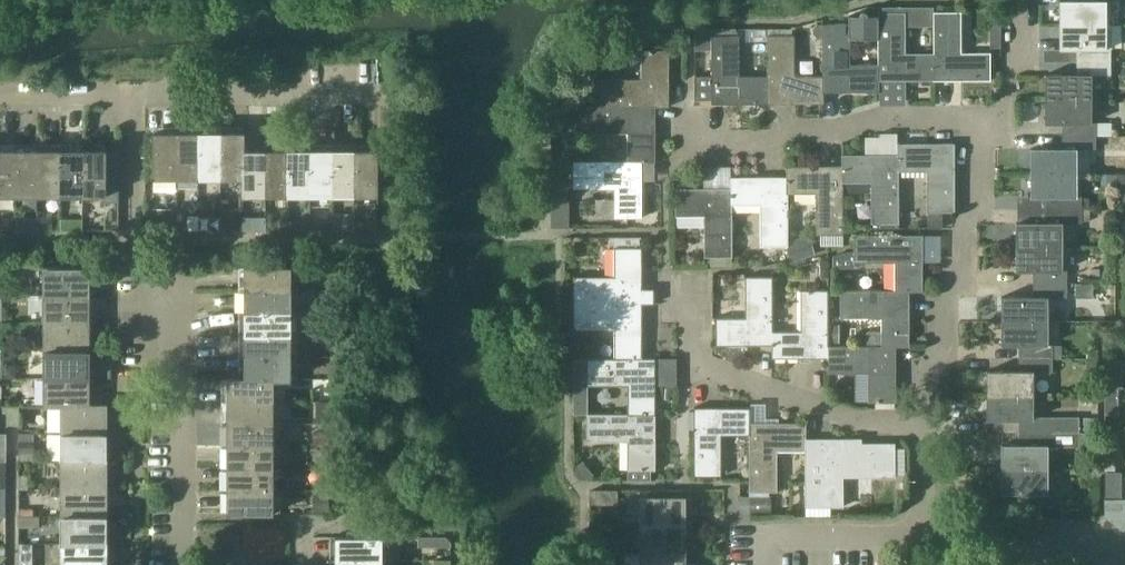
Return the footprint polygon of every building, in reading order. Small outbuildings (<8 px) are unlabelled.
[(1109,1),(1109,0),(1076,0),(1059,0),(1059,24),(1105,24),(1105,1),(1109,1)] [(878,64),(878,53),(871,53),(864,60),(864,64),(850,64),(850,39),(878,40),(878,15),(865,16),(864,14),(864,13),(863,12),(861,12),(860,12),(859,12),(857,13),(856,13),(856,15),(855,16),(844,16),(844,24),(822,23),(822,24),(822,32),(822,35),(822,37),(822,76),(823,76),(823,91),(878,92),(878,81),(878,64)] [(878,81),(934,81),(934,53),(906,53),(905,12),(878,12),(878,15),(878,40),(878,53),(878,64),(878,81)] [(934,53),(934,81),(990,81),(990,53),(961,53),(961,12),(933,12),(934,53)] [(817,24),(813,28),(813,33),(817,37),(822,37),(822,35),(822,32),(822,24),(817,24)] [(1076,62),(1109,62),(1109,49),(1112,49),(1112,24),(1105,24),(1059,24),(1059,50),(1076,49),(1076,62)] [(1000,47),(1000,25),(990,25),(990,47),(1000,47)] [(712,104),(769,104),(769,76),(768,76),(740,77),(740,36),(712,36),(712,29),(695,29),(695,50),(712,50),(712,75),(695,75),(695,99),(712,99),(712,104)] [(768,36),(768,76),(769,76),(769,104),(823,103),(823,91),(823,76),(822,76),(796,76),(795,35),(768,36)] [(600,78),(600,105),(600,106),(655,106),(668,106),(669,50),(640,50),(640,78),(600,78)] [(1109,75),(1109,62),(1076,62),(1076,75),(1044,75),(1045,102),(1091,102),(1090,75),(1109,75)] [(583,105),(584,91),(565,89),(563,104),(583,105)] [(1061,124),(1061,136),(1095,136),(1095,123),(1091,123),(1091,102),(1045,102),(1045,124),(1061,124)] [(655,163),(655,106),(600,106),(600,105),(588,104),(587,133),(628,133),(628,161),(628,162),(642,162),(642,163),(655,163)] [(568,105),(557,105),(553,121),(553,131),(568,131),(568,105)] [(152,177),(176,177),(176,131),(152,131),(152,177)] [(198,131),(176,131),(176,177),(198,177),(198,131)] [(220,131),(198,131),(198,177),(221,177),(220,131)] [(243,131),(220,131),(221,177),(241,177),(242,177),(242,148),(244,148),(243,131)] [(1030,150),(1030,173),(1076,173),(1076,149),(1095,150),(1095,136),(1061,136),(1062,149),(1030,150)] [(942,228),(942,211),(954,212),(953,144),(897,144),(897,155),(898,155),(897,171),(898,171),(927,171),(927,211),(928,228),(942,228)] [(0,148),(0,194),(16,194),(16,148),(0,148)] [(38,148),(16,148),(16,194),(38,194),(38,148)] [(60,148),(38,148),(38,194),(60,194),(60,148)] [(82,148),(60,148),(60,194),(82,194),(82,148)] [(105,149),(82,148),(82,194),(105,194),(105,149)] [(265,148),(244,148),(242,148),(242,177),(241,177),(241,194),(266,194),(265,148)] [(287,148),(265,148),(266,194),(288,194),(287,148)] [(288,194),(310,194),(310,148),(287,148),(288,194)] [(332,148),(310,148),(310,194),(332,194),(332,148)] [(354,148),(332,148),(332,194),(354,194),(354,148)] [(354,148),(354,194),(377,194),(377,148),(354,148)] [(898,222),(898,171),(897,171),(898,155),(897,155),(842,156),(842,167),(842,182),(843,182),(870,182),(870,222),(870,227),(898,227),(898,222)] [(642,218),(642,163),(642,162),(628,162),(628,161),(574,160),(574,162),(574,188),(615,188),(615,218),(642,218)] [(552,162),(551,188),(569,188),(574,188),(574,162),(552,162)] [(786,166),(786,178),(787,178),(786,194),(787,194),(814,194),(815,234),(843,233),(843,182),(842,182),(842,167),(786,166)] [(1047,209),(1080,209),(1080,197),(1076,197),(1076,173),(1030,173),(1030,197),(1047,197),(1047,209)] [(1113,193),(1124,193),(1124,173),(1113,173),(1113,193)] [(730,178),(730,189),(731,189),(731,205),(759,205),(760,245),(787,245),(787,194),(786,194),(787,178),(786,178),(730,178)] [(732,257),(731,205),(731,189),(730,189),(675,189),(675,217),(704,217),(704,256),(732,257)] [(1080,223),(1080,209),(1047,209),(1047,223),(1015,223),(1015,247),(1060,247),(1060,223),(1080,223)] [(242,213),(220,213),(220,230),(242,230),(242,213)] [(150,216),(150,230),(172,229),(172,216),(150,216)] [(188,216),(188,230),(198,230),(198,216),(188,216)] [(29,217),(29,230),(38,230),(38,222),(38,217),(29,217)] [(816,255),(815,253),(809,234),(788,241),(789,263),(816,255)] [(894,263),(895,290),(895,291),(909,290),(909,291),(922,291),(922,235),(854,234),(854,251),(848,251),(833,255),(833,268),(855,268),(855,262),(894,263)] [(609,247),(615,247),(615,276),(574,276),(574,303),(642,303),(654,303),(654,289),(642,289),(642,247),(640,247),(640,237),(609,237),(609,247)] [(1015,247),(1016,271),(1033,271),(1033,284),(1066,284),(1066,271),(1060,271),(1060,247),(1015,247)] [(820,260),(820,278),(822,278),(829,278),(829,260),(820,260)] [(42,266),(42,294),(89,294),(89,266),(42,266)] [(243,266),(243,291),(290,290),(290,266),(243,266)] [(716,344),(772,344),(773,344),(771,330),(772,330),(772,276),(745,276),(745,318),(716,318),(716,344)] [(1077,284),(1075,284),(1076,298),(1093,298),(1092,283),(1077,284)] [(1001,321),(1046,321),(1046,297),(1066,297),(1066,284),(1033,284),(1033,296),(1001,297),(1001,321)] [(801,330),(772,330),(771,330),(773,344),(772,344),(772,358),(828,358),(827,345),(828,345),(828,342),(828,325),(827,290),(801,289),(801,330)] [(290,313),(290,290),(243,291),(243,313),(290,313)] [(881,317),(881,346),(895,346),(909,346),(909,291),(909,290),(895,291),(895,290),(840,290),(840,317),(881,317)] [(42,294),(42,322),(89,322),(89,294),(42,294)] [(642,359),(642,358),(642,303),(574,303),(574,330),(615,330),(615,358),(615,359),(642,359)] [(243,335),(290,335),(303,335),(303,313),(290,313),(243,313),(243,335)] [(1019,358),(1052,358),(1052,346),(1046,345),(1046,321),(1001,321),(1002,346),(1019,345),(1019,358)] [(42,322),(42,349),(89,349),(89,322),(42,322)] [(838,325),(828,325),(828,342),(839,342),(838,325)] [(243,335),(243,357),(290,357),(290,335),(243,335)] [(828,358),(828,372),(868,373),(868,402),(896,402),(895,346),(881,346),(828,345),(827,345),(828,358)] [(89,377),(89,349),(42,349),(42,377),(89,377)] [(290,379),(290,357),(243,357),(243,377),(243,378),(272,378),(272,379),(290,379)] [(655,358),(642,358),(642,359),(615,359),(615,358),(587,358),(587,359),(574,359),(574,414),(587,414),(587,413),(589,413),(588,384),(628,384),(628,413),(628,414),(655,414),(655,358)] [(1052,358),(1019,358),(1019,371),(987,371),(987,395),(1033,395),(1033,372),(1052,372),(1052,358)] [(11,364),(4,364),(4,377),(16,377),(16,370),(11,364)] [(89,403),(89,377),(42,377),(42,405),(60,405),(60,404),(89,405),(89,403)] [(272,400),(272,379),(272,378),(243,378),(243,377),(226,377),(227,401),(272,400)] [(1104,378),(1104,388),(1104,389),(1118,388),(1122,388),(1122,378),(1104,378)] [(1096,379),(1086,379),(1086,389),(1096,389),(1096,379)] [(1118,415),(1118,401),(1118,388),(1104,389),(1104,401),(1104,415),(1118,415)] [(89,403),(101,403),(101,394),(89,394),(89,403)] [(1033,418),(1033,395),(987,395),(986,419),(1018,419),(1019,432),(1052,432),(1052,418),(1033,418)] [(272,423),(272,400),(227,401),(227,423),(272,423)] [(106,403),(89,403),(89,405),(60,404),(60,405),(60,433),(106,434),(106,403)] [(693,406),(694,475),(722,475),(722,435),(749,434),(749,424),(750,424),(749,406),(693,406)] [(656,469),(655,414),(628,414),(628,413),(589,413),(587,413),(587,414),(587,440),(628,440),(628,479),(652,479),(652,469),(656,469)] [(1096,430),(1096,419),(1085,419),(1085,430),(1096,430)] [(272,446),(272,423),(227,423),(227,446),(272,446)] [(749,434),(750,485),(749,500),(740,500),(740,511),(749,511),(749,513),(772,513),(772,495),(769,495),(769,492),(778,492),(777,451),(804,451),(805,451),(805,439),(805,423),(750,424),(749,424),(749,434)] [(314,444),(329,443),(329,431),(314,431),(314,444)] [(1019,432),(1019,445),(1001,445),(1001,469),(1048,469),(1048,444),(1080,444),(1080,432),(1052,432),(1019,432)] [(106,461),(106,434),(60,433),(60,461),(106,461)] [(804,451),(805,507),(842,507),(842,506),(856,505),(856,494),(867,494),(867,476),(895,476),(894,442),(886,442),(886,443),(873,444),(873,442),(861,442),(861,438),(831,438),(831,441),(823,441),(823,439),(805,439),(805,451),(804,451)] [(19,443),(19,451),(32,451),(32,443),(19,443)] [(273,468),(272,446),(227,446),(227,468),(273,468)] [(318,447),(318,463),(329,463),(329,447),(318,447)] [(1105,472),(1115,472),(1115,457),(1105,457),(1105,472)] [(106,488),(106,461),(60,461),(60,488),(106,488)] [(588,480),(590,478),(580,465),(578,467),(576,474),(580,480),(588,480)] [(273,490),(273,468),(227,468),(227,491),(273,490)] [(1001,469),(1001,492),(1019,492),(1019,505),(1053,505),(1053,492),(1048,492),(1048,469),(1001,469)] [(18,487),(28,487),(28,473),(18,473),(18,487)] [(60,488),(60,516),(106,516),(106,488),(60,488)] [(1105,488),(1105,496),(1120,496),(1120,488),(1105,488)] [(273,513),(273,490),(227,491),(227,513),(273,513)] [(329,511),(329,495),(315,495),(315,511),(329,511)] [(639,524),(686,524),(685,495),(681,495),(644,495),(639,495),(639,524)] [(1105,499),(1105,515),(1124,515),(1124,499),(1105,499)] [(19,515),(20,527),(40,527),(40,515),(19,515)] [(106,543),(106,516),(60,516),(60,543),(106,543)] [(639,524),(640,552),(686,552),(686,542),(686,524),(639,524)] [(335,536),(335,561),(382,561),(382,536),(335,536)] [(20,543),(20,564),(32,564),(33,543),(20,543)] [(60,543),(60,564),(106,564),(106,543),(60,543)] [(640,552),(640,564),(692,564),(692,563),(686,563),(686,553),(686,552),(640,552)]
